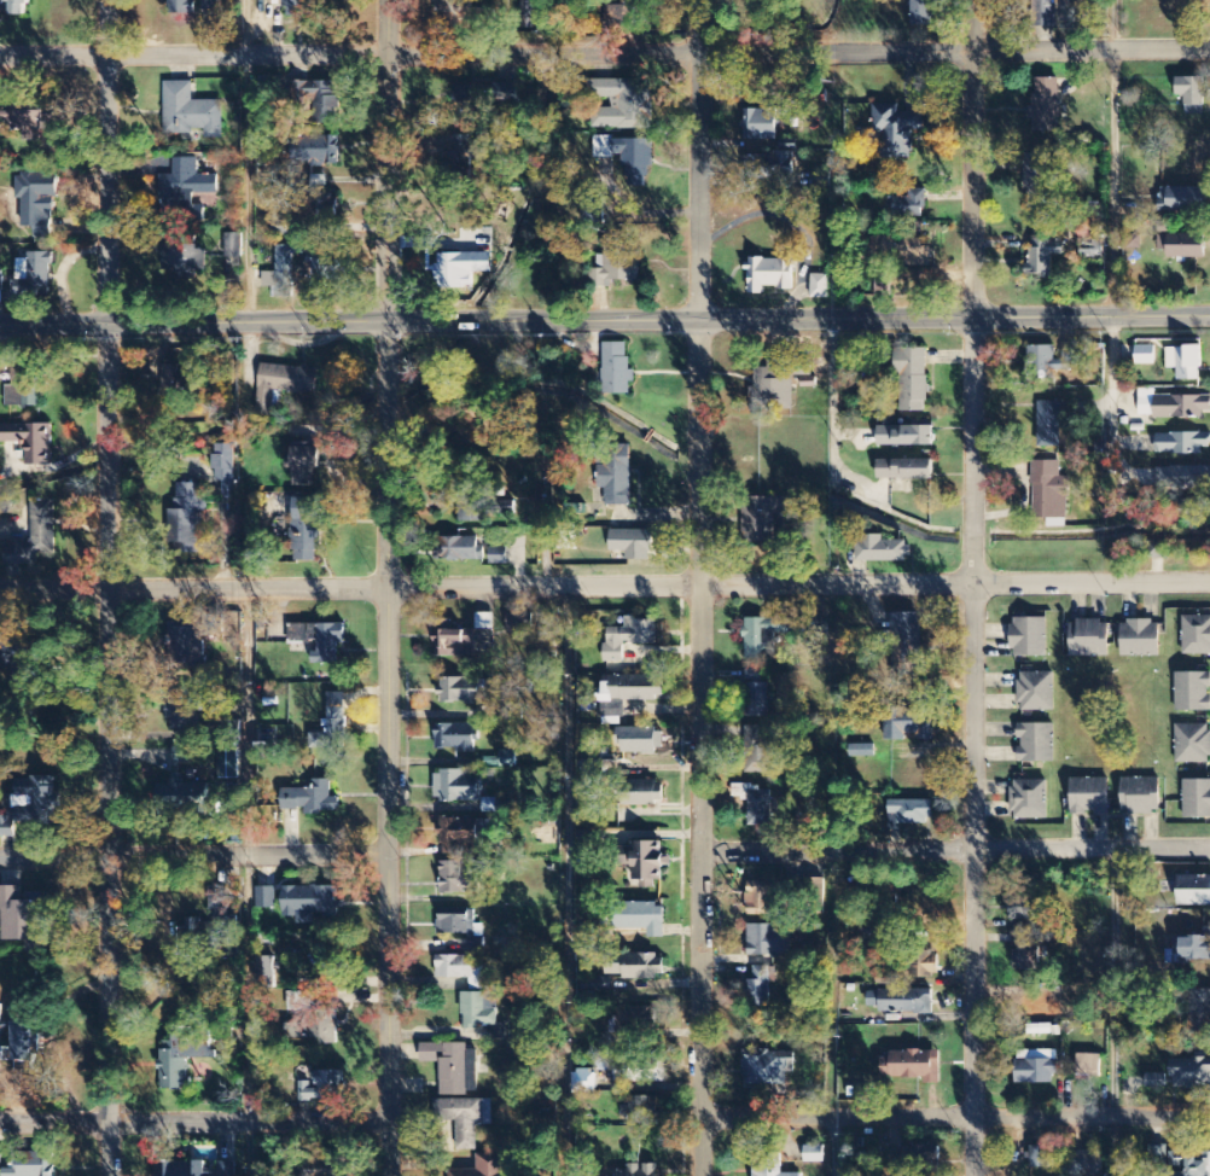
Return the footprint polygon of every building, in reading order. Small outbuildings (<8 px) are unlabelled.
[(10,7),(10,15),(27,15),(28,0),(0,0),(0,7),(10,7)] [(195,14),(195,0),(168,0),(168,14),(195,14)] [(203,11),(221,11),(221,0),(203,0),(203,11)] [(287,16),(311,16),(311,0),(287,0),(287,16)] [(933,0),(912,0),(912,26),(933,27),(933,0)] [(1036,29),(1058,28),(1057,0),(1035,0),(1036,29)] [(1204,99),(1208,99),(1207,79),(1176,79),(1177,99),(1185,99),(1185,115),(1204,114),(1204,99)] [(1059,132),(1060,80),(1034,80),(1033,120),(1035,120),(1035,132),(1059,132)] [(651,81),(590,81),(590,104),(592,104),(592,129),(651,129),(651,81)] [(193,101),(193,82),(164,83),(165,133),(208,133),(208,138),(224,138),(223,101),(193,101)] [(335,83),(296,82),(295,117),(307,118),(307,124),(339,125),(339,97),(334,97),(335,83)] [(515,101),(516,87),(486,86),(486,87),(455,87),(455,109),(473,110),(473,101),(515,101)] [(45,101),(11,100),(10,131),(22,131),(22,140),(44,141),(45,101)] [(874,105),(875,134),(881,134),(881,160),(913,159),(912,131),(924,131),(923,112),(899,112),(899,105),(874,105)] [(745,141),(777,140),(777,110),(745,110),(745,141)] [(292,137),(293,167),(339,166),(339,136),(292,137)] [(481,159),(480,136),(455,137),(455,153),(444,153),(445,175),(471,175),(470,159),(481,159)] [(594,139),(594,158),(637,156),(636,138),(594,139)] [(746,154),(745,180),(794,181),(795,155),(746,154)] [(1052,155),(1027,154),(1026,199),(1051,199),(1052,155)] [(160,176),(161,208),(209,207),(209,199),(218,199),(218,175),(197,175),(197,159),(174,159),(174,176),(160,176)] [(35,227),(34,238),(52,238),(53,199),(57,199),(58,174),(17,173),(16,201),(22,201),(21,227),(35,227)] [(1207,212),(1207,188),(1161,189),(1161,213),(1207,212)] [(895,197),(895,218),(927,219),(927,189),(909,189),(909,198),(895,197)] [(312,193),(312,218),(338,218),(338,193),(312,193)] [(1160,251),(1168,251),(1168,258),(1206,258),(1206,235),(1159,236),(1160,251)] [(1128,249),(1141,249),(1142,236),(1128,236),(1128,249)] [(176,281),(211,274),(207,250),(195,253),(192,237),(161,243),(167,270),(173,269),(176,281)] [(931,248),(922,248),(923,238),(889,237),(889,250),(904,250),(904,267),(931,267),(931,248)] [(1064,256),(1064,241),(1028,241),(1028,277),(1051,277),(1051,256),(1064,256)] [(612,288),(612,281),(640,282),(641,243),(605,242),(605,256),(598,256),(598,269),(587,269),(586,287),(612,288)] [(262,287),(277,288),(277,298),(291,298),(292,256),(304,257),(304,247),(277,246),(276,274),(263,273),(262,287)] [(50,253),(29,253),(29,283),(14,283),(14,299),(51,298),(50,253)] [(492,254),(437,254),(438,289),(472,289),(472,273),(492,273),(492,254)] [(332,280),(333,257),(308,256),(308,279),(332,280)] [(793,259),(748,260),(748,295),(765,294),(764,289),(793,289),(793,259)] [(829,300),(829,275),(811,275),(811,299),(829,300)] [(628,344),(603,344),(603,395),(630,395),(630,384),(635,383),(635,371),(628,371),(628,344)] [(1056,379),(1056,371),(1076,371),(1076,351),(1062,351),(1062,360),(1056,360),(1056,346),(1029,347),(1030,380),(1056,379)] [(1156,346),(1135,347),(1136,366),(1156,365),(1156,346)] [(1167,370),(1178,369),(1178,381),(1201,380),(1201,347),(1167,348),(1167,370)] [(902,412),(928,412),(928,349),(902,350),(902,412)] [(184,366),(185,352),(169,351),(168,366),(184,366)] [(754,368),(752,410),(792,412),(795,356),(769,355),(769,369),(754,368)] [(6,407),(43,407),(44,366),(13,366),(12,388),(6,388),(6,407)] [(162,389),(190,390),(190,367),(163,366),(162,389)] [(817,388),(817,377),(801,378),(802,388),(817,388)] [(1203,412),(1209,412),(1209,396),(1155,397),(1155,391),(1139,391),(1140,419),(1203,417),(1203,412)] [(1060,447),(1060,430),(1071,430),(1071,403),(1039,403),(1038,447),(1060,447)] [(52,424),(0,425),(0,444),(25,444),(26,466),(52,465),(52,424)] [(934,427),(878,426),(878,446),(934,447),(934,427)] [(1157,453),(1209,454),(1209,434),(1157,433),(1157,453)] [(319,444),(291,445),(291,458),(285,458),(285,470),(292,470),(292,487),(314,487),(314,469),(320,469),(319,444)] [(235,445),(215,445),(215,483),(223,483),(223,499),(235,499),(235,445)] [(632,506),(631,446),(610,446),(610,468),(599,468),(599,490),(605,490),(606,507),(632,506)] [(933,460),(878,461),(878,480),(933,479),(933,460)] [(1032,462),(1033,519),(1048,519),(1048,528),(1068,528),(1068,478),(1060,478),(1060,462),(1032,462)] [(1157,468),(1158,492),(1209,490),(1209,467),(1157,468)] [(203,484),(177,484),(176,511),(170,511),(169,553),(202,554),(203,484)] [(776,544),(776,516),(792,516),(792,499),(745,498),(744,543),(776,544)] [(55,557),(55,501),(31,501),(31,543),(9,543),(9,565),(37,565),(37,557),(55,557)] [(487,523),(487,515),(515,516),(515,504),(461,503),(460,522),(487,523)] [(319,562),(320,510),(291,510),(290,562),(319,562)] [(626,561),(652,561),(652,531),(610,531),(610,552),(626,553),(626,561)] [(577,533),(559,533),(559,551),(577,551),(577,533)] [(884,536),(856,536),(856,562),(911,562),(912,544),(884,543),(884,536)] [(482,539),(438,538),(437,561),(481,562),(482,539)] [(490,566),(508,566),(508,549),(490,549),(490,566)] [(921,676),(920,614),(892,615),(893,676),(921,676)] [(476,630),(493,630),(494,615),(476,615),(476,630)] [(1209,652),(1209,615),(1181,615),(1181,652),(1209,652)] [(1043,616),(1010,616),(1010,654),(1043,654),(1043,616)] [(1070,618),(1070,654),(1107,654),(1107,618),(1070,618)] [(1158,618),(1119,618),(1119,654),(1158,654),(1158,618)] [(745,659),(776,658),(776,636),(802,636),(802,619),(745,620),(745,659)] [(657,620),(625,620),(626,629),(606,629),(607,663),(625,663),(624,645),(657,644),(657,620)] [(828,624),(808,624),(808,644),(828,644),(828,624)] [(345,626),(290,625),(290,643),(318,643),(318,654),(312,654),(312,664),(337,665),(338,644),(344,644),(345,626)] [(206,670),(206,641),(200,641),(200,626),(169,626),(169,670),(206,670)] [(436,658),(475,657),(475,630),(436,631),(436,658)] [(1052,670),(1016,670),(1016,709),(1052,709),(1052,670)] [(1209,709),(1209,671),(1174,671),(1174,709),(1209,709)] [(663,702),(664,688),(656,688),(657,678),(602,678),(601,701),(663,702)] [(440,705),(485,704),(485,679),(440,680),(440,705)] [(746,684),(744,718),(767,719),(769,685),(746,684)] [(170,689),(168,732),(201,733),(202,690),(170,689)] [(346,694),(328,694),(328,732),(309,732),(310,750),(347,749),(346,694)] [(932,741),(933,710),(892,709),(892,722),(886,722),(885,742),(906,742),(906,735),(919,736),(918,740),(932,741)] [(1051,761),(1051,722),(1016,722),(1017,761),(1051,761)] [(1174,761),(1209,761),(1209,723),(1174,723),(1174,761)] [(474,725),(435,725),(436,752),(474,752),(474,725)] [(765,729),(748,728),(746,774),(774,775),(775,747),(764,747),(765,729)] [(664,731),(615,730),(615,743),(622,743),(622,753),(664,754),(664,731)] [(874,758),(874,746),(849,745),(849,757),(874,758)] [(515,752),(499,752),(499,769),(516,769),(515,752)] [(465,773),(435,772),(435,802),(479,803),(480,776),(465,775),(465,773)] [(1069,813),(1107,813),(1107,776),(1069,776),(1069,813)] [(1119,776),(1119,811),(1158,811),(1158,776),(1119,776)] [(54,778),(15,779),(15,826),(55,825),(54,806),(61,806),(61,794),(55,794),(54,778)] [(1043,779),(1008,779),(1008,817),(1043,817),(1043,779)] [(1209,816),(1209,779),(1181,779),(1181,816),(1209,816)] [(282,790),(282,811),(306,811),(306,815),(340,815),(340,798),(331,798),(331,781),(314,781),(314,790),(282,790)] [(207,813),(208,786),(160,783),(159,810),(207,813)] [(631,806),(664,805),(663,783),(630,785),(631,806)] [(771,788),(733,787),(732,800),(748,800),(748,827),(771,828),(771,788)] [(483,813),(497,812),(497,799),(482,799),(483,813)] [(933,802),(889,801),(889,815),(897,815),(897,825),(933,826),(933,802)] [(14,817),(0,817),(0,838),(15,838),(14,817)] [(441,856),(461,855),(461,846),(480,846),(479,819),(441,820),(441,856)] [(479,896),(479,864),(441,864),(440,895),(479,896)] [(1178,878),(1178,908),(1209,907),(1209,877),(1178,878)] [(1,942),(25,942),(25,954),(44,954),(44,894),(21,894),(21,887),(1,887),(1,942)] [(283,888),(283,916),(338,916),(337,887),(283,888)] [(257,889),(258,910),(277,909),(276,888),(257,889)] [(749,917),(778,917),(779,889),(755,888),(754,907),(749,907),(749,917)] [(1009,921),(1041,921),(1041,897),(1009,897),(1009,921)] [(607,906),(608,931),(648,930),(648,939),(665,939),(664,904),(607,906)] [(468,935),(469,947),(483,947),(482,927),(475,928),(474,909),(438,910),(439,936),(468,935)] [(792,958),(791,926),(748,926),(748,958),(792,958)] [(1203,928),(1203,938),(1174,939),(1175,963),(1209,962),(1209,928),(1203,928)] [(1013,948),(1019,948),(1020,971),(1040,970),(1039,947),(1027,948),(1027,934),(1013,934),(1013,948)] [(626,955),(625,979),(664,981),(665,956),(626,955)] [(436,980),(473,979),(472,957),(436,958),(436,980)] [(938,978),(938,959),(911,958),(911,978),(938,978)] [(275,990),(275,959),(256,959),(256,990),(275,990)] [(769,1005),(770,980),(776,980),(776,968),(754,968),(753,981),(748,981),(748,1004),(769,1005)] [(932,992),(868,991),(868,1013),(932,1014),(932,992)] [(1193,991),(1192,1032),(1209,1032),(1209,991),(1193,991)] [(288,1011),(318,1010),(318,993),(287,994),(288,1011)] [(497,994),(462,995),(463,1029),(497,1028),(497,994)] [(1060,1020),(1060,999),(1027,1000),(1027,1021),(1060,1020)] [(656,1008),(617,1006),(617,1018),(611,1018),(610,1036),(655,1038),(656,1008)] [(311,1044),(338,1044),(339,1014),(311,1013),(311,1044)] [(13,1049),(6,1049),(6,1062),(39,1063),(39,1035),(35,1035),(35,1024),(13,1023),(13,1049)] [(1027,1026),(1027,1037),(1051,1036),(1051,1025),(1027,1026)] [(488,1040),(505,1040),(505,1027),(488,1026),(488,1040)] [(188,1091),(188,1060),(214,1060),(214,1034),(174,1033),(174,1043),(162,1042),(161,1090),(188,1091)] [(439,1097),(466,1097),(467,1046),(422,1044),(421,1063),(440,1064),(439,1097)] [(883,1079),(924,1081),(924,1085),(940,1085),(941,1053),(884,1051),(883,1079)] [(1057,1084),(1056,1052),(1038,1053),(1038,1056),(1016,1057),(1017,1085),(1057,1084)] [(786,1087),(786,1074),(794,1074),(795,1054),(761,1053),(761,1058),(744,1057),(743,1086),(786,1087)] [(1101,1056),(1078,1056),(1077,1078),(1101,1079),(1101,1056)] [(664,1085),(665,1059),(615,1058),(614,1084),(664,1085)] [(1209,1089),(1209,1060),(1171,1061),(1171,1078),(1175,1078),(1175,1089),(1209,1089)] [(343,1072),(314,1073),(314,1083),(299,1083),(299,1101),(343,1100),(343,1072)] [(596,1094),(596,1072),(574,1072),(574,1094),(596,1094)] [(1166,1074),(1146,1075),(1146,1089),(1166,1089),(1166,1074)] [(659,1098),(630,1097),(629,1125),(658,1126),(659,1098)] [(492,1100),(436,1101),(437,1122),(457,1122),(458,1152),(477,1151),(477,1124),(493,1124),(492,1100)] [(1151,1169),(1170,1167),(1169,1146),(1150,1148),(1151,1169)] [(805,1164),(824,1164),(824,1147),(805,1147),(805,1164)] [(1050,1149),(1029,1148),(1029,1169),(1050,1169),(1050,1149)] [(1101,1152),(1071,1152),(1072,1175),(1102,1175),(1101,1152)] [(1171,1153),(1172,1175),(1209,1175),(1209,1152),(1171,1153)] [(54,1153),(16,1154),(16,1171),(4,1171),(4,1175),(54,1175),(54,1153)] [(511,1156),(477,1156),(477,1170),(453,1170),(453,1175),(511,1175),(511,1156)] [(801,1174),(782,1174),(782,1160),(753,1160),(753,1175),(801,1175),(801,1174)] [(235,1163),(217,1163),(218,1175),(204,1175),(204,1164),(161,1164),(161,1175),(235,1175),(235,1163)] [(628,1165),(628,1173),(617,1173),(617,1175),(663,1175),(664,1165),(628,1165)] [(330,1175),(342,1175),(337,1166),(323,1173),(325,1175),(326,1175),(330,1174),(330,1175)]
